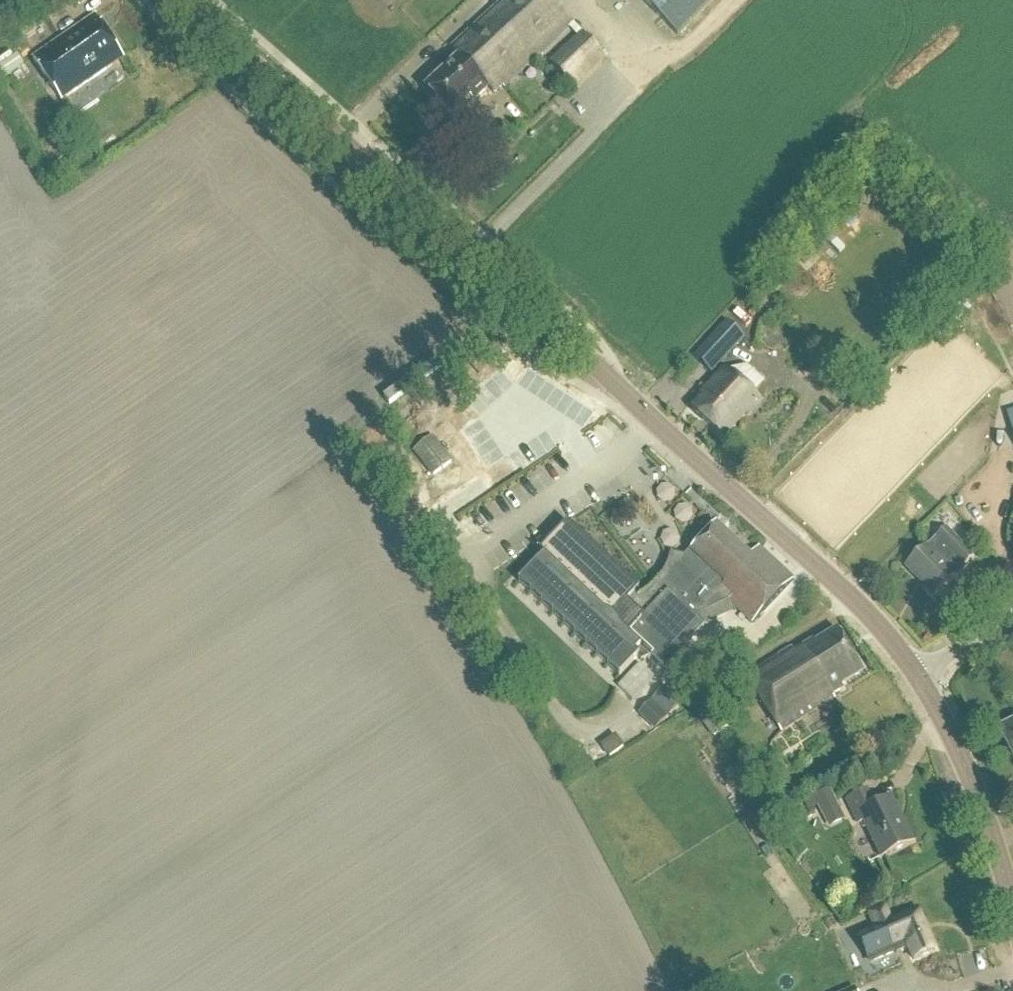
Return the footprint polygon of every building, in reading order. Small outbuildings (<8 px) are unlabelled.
[(453,53),(462,64),(429,94),(454,122),(472,105),(475,107),(490,94),(496,101),(570,34),(579,44),(552,68),(575,93),(607,64),(549,0),(512,0),(453,53)] [(678,38),(715,0),(639,0),(678,38)] [(96,20),(31,65),(60,106),(125,61),(96,20)] [(725,321),(692,356),(711,374),(744,340),(725,321)] [(547,394),(524,367),(509,379),(532,406),(547,394)] [(724,373),(700,400),(702,402),(691,414),(721,443),(743,418),(746,421),(760,405),(724,373)] [(436,439),(416,454),(436,481),(456,465),(436,439)] [(539,563),(518,585),(519,586),(620,681),(638,661),(642,665),(652,660),(666,673),(706,630),(696,621),(729,605),(752,626),(793,583),(762,554),(751,560),(717,527),(691,555),(692,556),(686,563),(672,560),(672,557),(671,557),(670,560),(669,563),(668,566),(667,569),(666,572),(664,575),(663,578),(661,580),(659,583),(657,586),(656,588),(654,590),(652,592),(650,594),(648,595),(646,597),(643,598),(641,600),(639,601),(599,564),(563,530),(541,554),(538,551),(538,552),(544,558),(539,563)] [(974,560),(947,531),(929,550),(907,571),(935,599),(956,578),(958,580),(968,571),(965,568),(974,560)] [(816,646),(814,643),(795,655),(792,651),(747,679),(781,734),(835,701),(833,698),(843,692),(841,688),(864,675),(838,633),(816,646)] [(640,666),(618,689),(632,703),(654,680),(640,666)] [(665,691),(653,703),(668,718),(680,705),(665,691)] [(653,703),(640,716),(655,730),(668,718),(653,703)] [(999,732),(1012,762),(1012,726),(999,732)] [(589,749),(599,759),(611,747),(605,740),(601,736),(594,744),(589,749)] [(843,818),(829,790),(812,799),(826,826),(843,818)] [(867,793),(846,804),(858,827),(863,824),(881,861),(914,845),(892,800),(874,809),(867,793)] [(902,936),(914,962),(935,953),(918,913),(891,925),(884,910),(870,916),(882,945),(902,936)]
